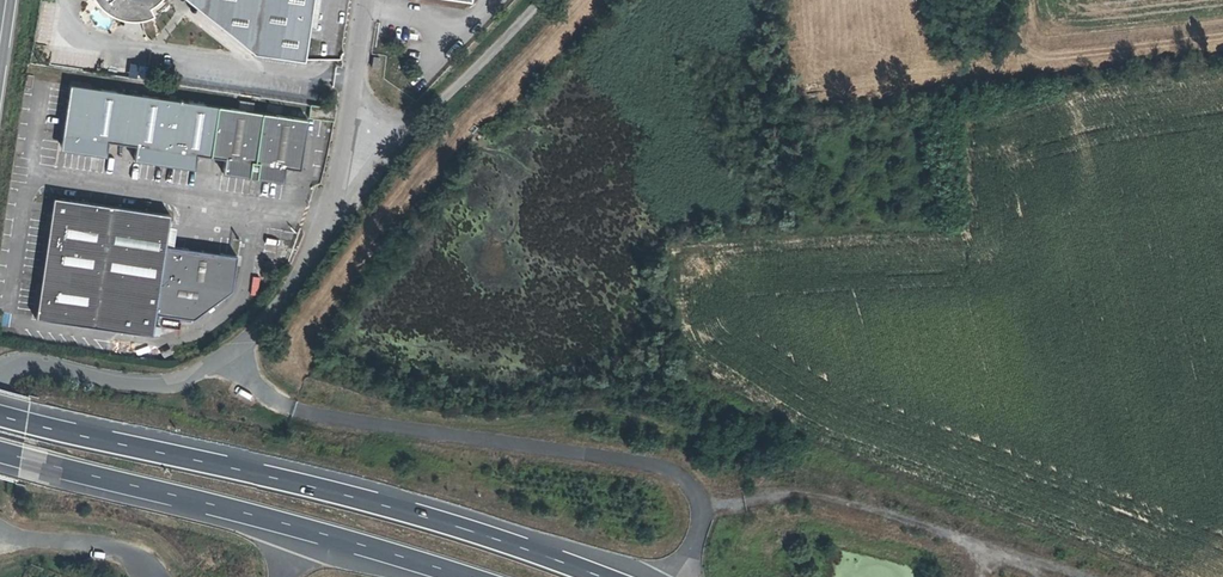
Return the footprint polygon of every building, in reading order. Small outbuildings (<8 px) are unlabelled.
[(97,5),(107,12),(117,17),(127,19),(140,19),(153,15),(149,7),(156,2),(158,0),(94,0),(97,5)] [(169,2),(167,0),(158,0),(156,2),(149,7),(153,15),(162,9),(169,2)] [(252,51),(302,59),(311,0),(188,0),(252,51)] [(299,169),(307,118),(200,103),(69,84),(59,149),(105,155),(107,141),(135,145),(133,159),(193,169),(196,154),(223,158),(221,172),(282,181),(285,166),(299,169)] [(334,121),(336,108),(310,104),(308,117),(334,121)] [(169,214),(52,197),(35,317),(151,335),(155,313),(193,318),(231,290),(236,255),(164,245),(169,214)] [(164,358),(172,353),(170,349),(164,352),(163,351),(160,353),(164,358)]
